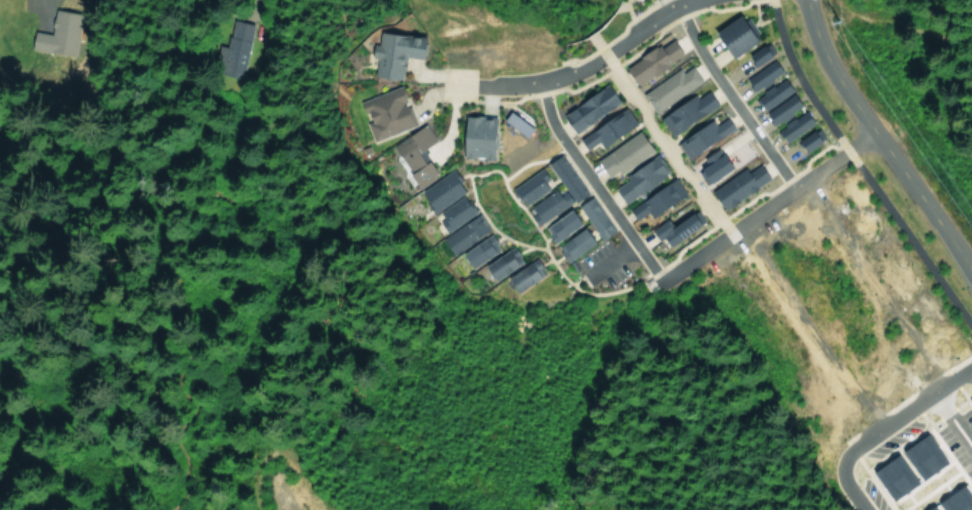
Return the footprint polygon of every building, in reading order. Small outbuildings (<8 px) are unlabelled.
[(725,60),(756,39),(742,18),(736,22),(732,16),(707,33),(725,60)] [(420,59),(423,39),(373,32),(369,58),(372,58),(369,77),(397,81),(400,57),(420,59)] [(678,54),(667,40),(656,48),(652,43),(619,69),(634,88),(678,54)] [(742,57),(749,68),(771,53),(763,42),(742,57)] [(778,74),(769,61),(741,80),(749,93),(778,74)] [(638,93),(651,113),(698,82),(688,66),(678,72),(675,69),(638,93)] [(752,93),(756,107),(787,96),(782,83),(752,93)] [(556,111),(567,132),(616,106),(605,85),(556,111)] [(412,125),(406,108),(402,109),(394,87),(354,101),(362,123),(361,123),(368,141),(412,125)] [(654,116),(665,135),(713,108),(703,89),(654,116)] [(761,115),(769,126),(797,106),(788,94),(761,115)] [(574,138),(582,150),(595,142),(597,146),(632,124),(622,107),(574,138)] [(498,120),(521,138),(527,129),(504,112),(498,120)] [(772,128),(779,141),(809,126),(802,113),(772,128)] [(457,159),(488,159),(488,117),(457,117),(457,159)] [(708,121),(674,139),(684,157),(730,131),(723,118),(710,125),(708,121)] [(432,140),(420,124),(387,148),(416,188),(435,175),(418,151),(432,140)] [(799,153),(821,139),(814,128),(792,142),(799,153)] [(648,154),(637,133),(591,158),(602,179),(648,154)] [(725,171),(714,150),(689,163),(700,184),(725,171)] [(582,196),(559,154),(544,161),(567,204),(582,196)] [(609,188),(617,203),(665,176),(653,155),(618,175),(621,181),(609,188)] [(705,191),(718,210),(765,180),(755,165),(743,172),(741,169),(705,191)] [(463,191),(448,170),(416,193),(431,214),(463,191)] [(535,170),(507,189),(520,207),(547,187),(535,170)] [(623,208),(630,221),(643,214),(645,217),(681,196),(671,179),(623,208)] [(523,207),(532,223),(568,204),(559,188),(523,207)] [(611,231),(587,196),(573,206),(597,241),(611,231)] [(468,204),(464,206),(460,198),(432,211),(441,231),(474,215),(468,204)] [(542,224),(547,232),(542,235),(547,243),(575,226),(565,210),(542,224)] [(645,230),(652,241),(657,238),(664,247),(701,223),(692,210),(667,226),(663,219),(645,230)] [(437,238),(447,255),(486,232),(476,214),(437,238)] [(552,245),(562,262),(589,245),(579,229),(552,245)] [(456,254),(466,270),(497,250),(486,234),(456,254)] [(489,281),(519,262),(509,246),(478,266),(489,281)] [(541,274),(531,258),(500,278),(511,294),(541,274)] [(963,402),(971,416),(971,396),(963,402)] [(886,501),(942,464),(922,434),(866,471),(886,501)] [(959,486),(920,509),(971,509),(971,507),(959,486)]
